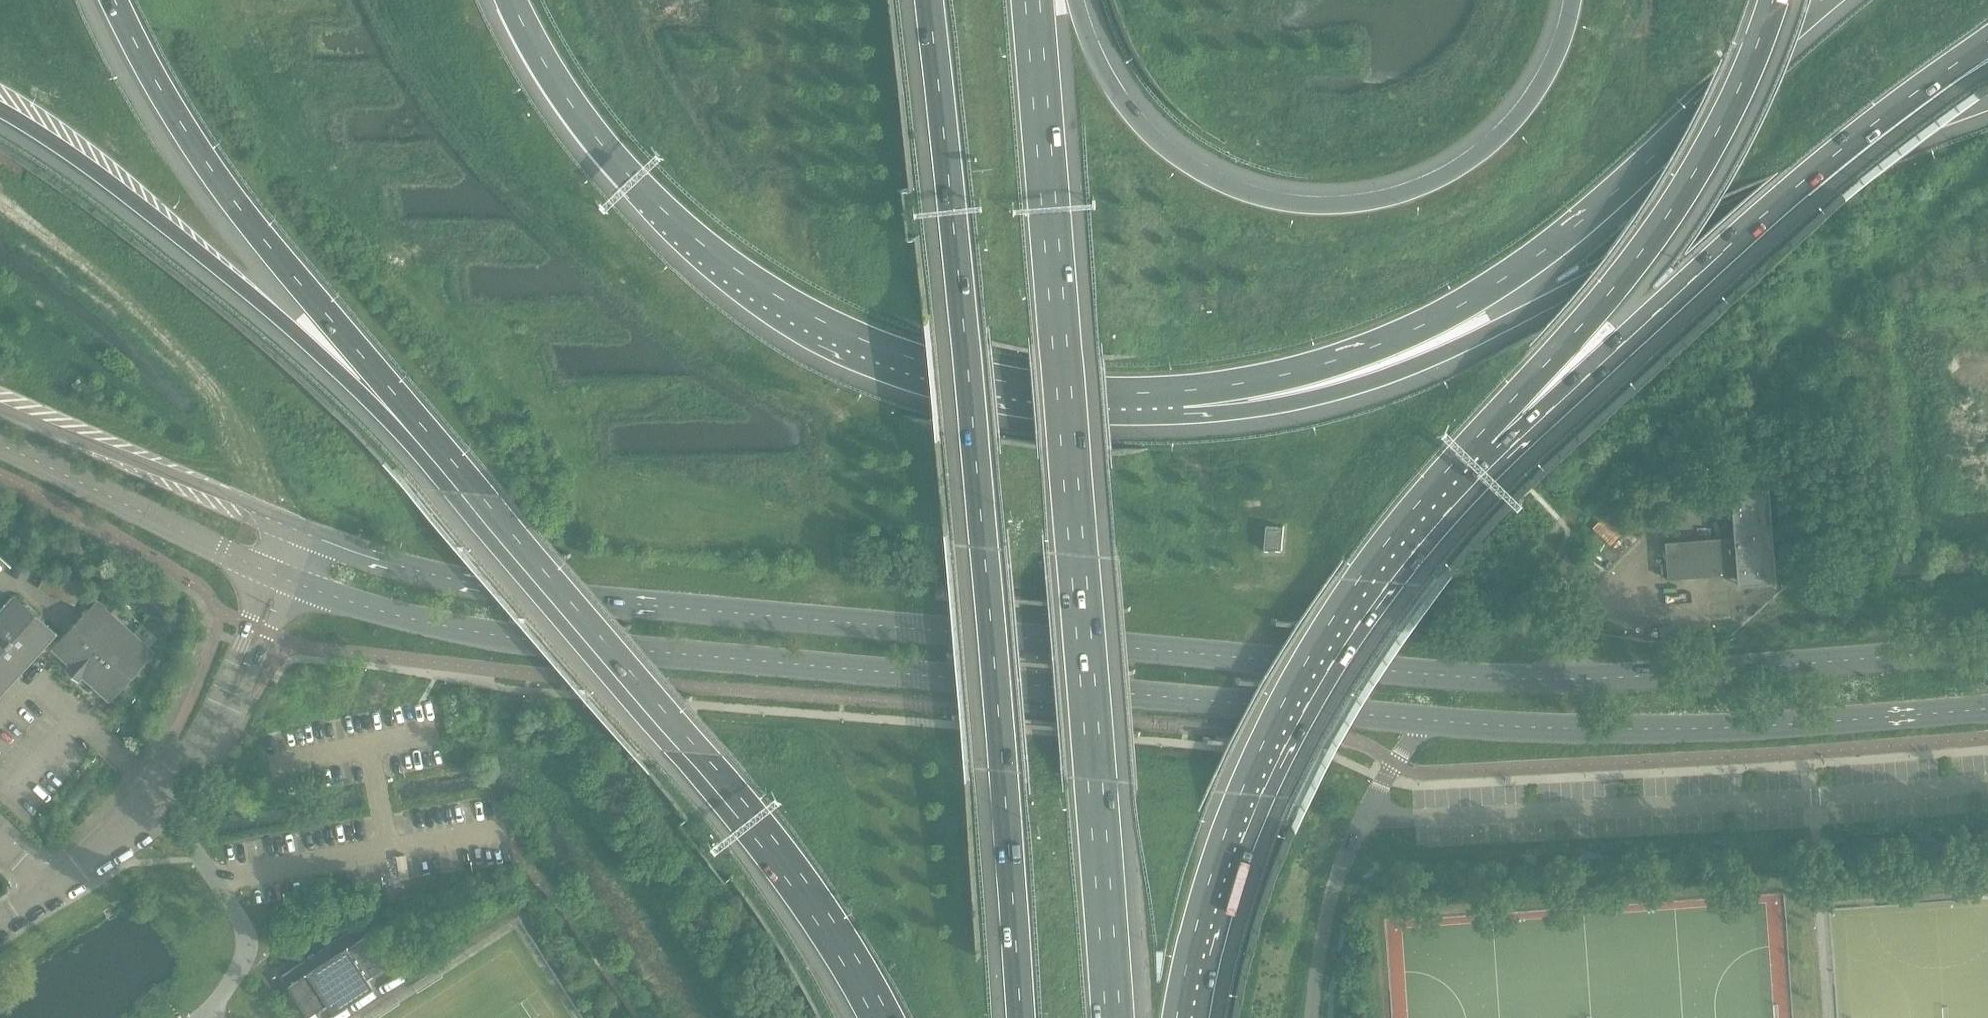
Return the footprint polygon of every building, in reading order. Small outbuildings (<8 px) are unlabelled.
[(1776,582),(1768,476),(1740,478),(1740,488),(1730,489),(1734,536),(1665,542),(1668,579),(1737,574),(1738,585),(1776,582)] [(1267,527),(1265,550),(1281,551),(1283,528),(1281,528),(1267,527)] [(125,644),(134,634),(98,601),(54,650),(72,666),(68,670),(79,680),(83,676),(110,700),(145,662),(125,644)] [(28,604),(24,608),(41,624),(45,620),(28,604)] [(0,619),(0,686),(35,647),(40,651),(50,640),(12,606),(0,619)] [(333,1014),(373,989),(366,979),(386,966),(360,927),(282,977),(307,1017),(327,1005),(333,1014)]
